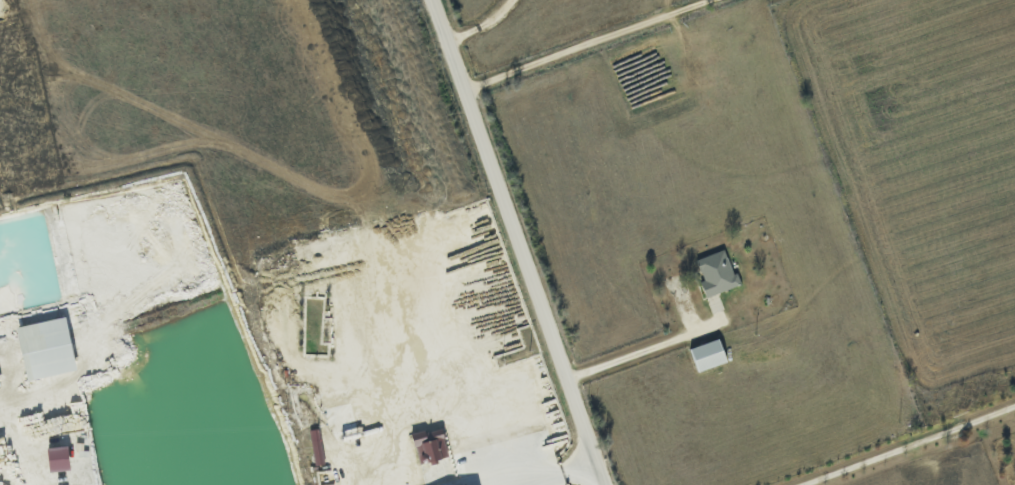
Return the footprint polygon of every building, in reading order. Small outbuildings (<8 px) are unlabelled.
[(696,259),(703,281),(700,282),(705,297),(738,285),(725,249),(696,259)] [(16,326),(26,380),(76,370),(66,317),(16,326)] [(727,362),(719,338),(691,348),(698,371),(727,362)] [(416,450),(417,450),(420,464),(449,456),(441,427),(412,435),(416,450)] [(313,465),(322,464),(319,429),(310,430),(313,465)] [(69,470),(68,446),(47,447),(49,471),(69,470)]
